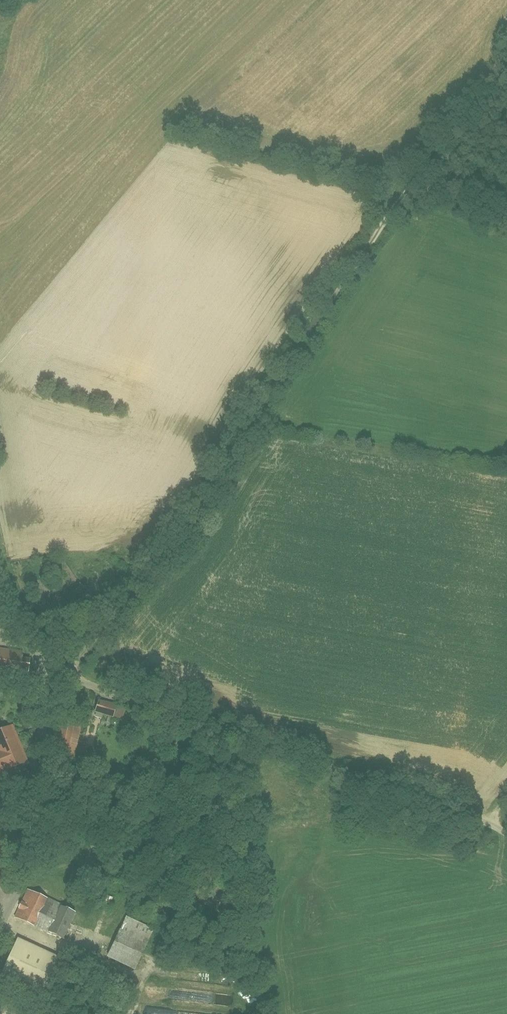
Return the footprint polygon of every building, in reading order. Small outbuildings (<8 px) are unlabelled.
[(26,678),(29,656),(0,652),(0,675),(26,678)] [(95,703),(90,720),(110,725),(115,709),(95,703)] [(81,727),(56,722),(50,757),(75,762),(81,727)] [(15,742),(8,728),(0,732),(0,776),(25,765),(15,742)] [(33,931),(35,926),(46,931),(43,938),(61,946),(74,918),(55,909),(51,920),(40,915),(45,903),(26,895),(14,922),(33,931)] [(105,954),(137,967),(151,933),(119,920),(105,954)] [(0,973),(0,975),(40,994),(55,963),(15,943),(0,973)]
